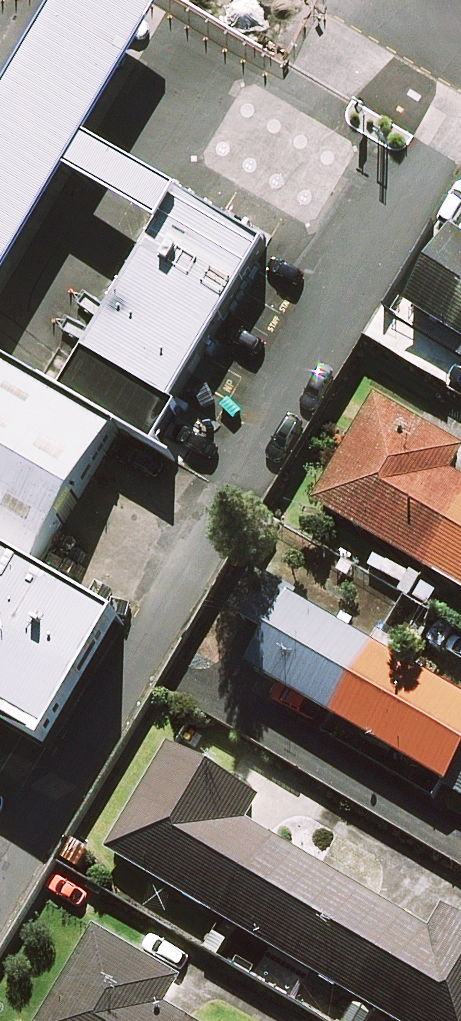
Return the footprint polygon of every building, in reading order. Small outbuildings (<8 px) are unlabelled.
[(147,0),(65,0),(0,111),(0,295),(68,177),(162,231),(184,197),(89,143),(168,12),(147,0)] [(267,247),(184,197),(162,231),(86,354),(173,406),(267,247)] [(450,234),(405,306),(460,342),(460,241),(450,234)] [(173,406),(86,354),(73,377),(62,395),(120,429),(156,450),(167,431),(179,410),(173,406)] [(0,360),(0,552),(37,573),(120,429),(62,395),(0,360)] [(377,398),(315,504),(460,591),(460,480),(450,474),(460,456),(460,448),(377,398)] [(0,552),(0,723),(50,753),(124,624),(37,573),(0,552)] [(329,717),(370,647),(270,588),(249,624),(271,637),(251,670),(329,717)] [(329,717),(453,790),(460,776),(460,701),(370,647),(329,717)] [(354,999),(341,1020),(373,1020),(378,1013),(391,1020),(460,1020),(460,923),(443,913),(431,935),(245,824),(258,801),(170,749),(108,853),(354,999)] [(453,790),(460,795),(460,776),(453,790)] [(165,1009),(181,983),(97,933),(45,1020),(185,1020),(165,1009)]
